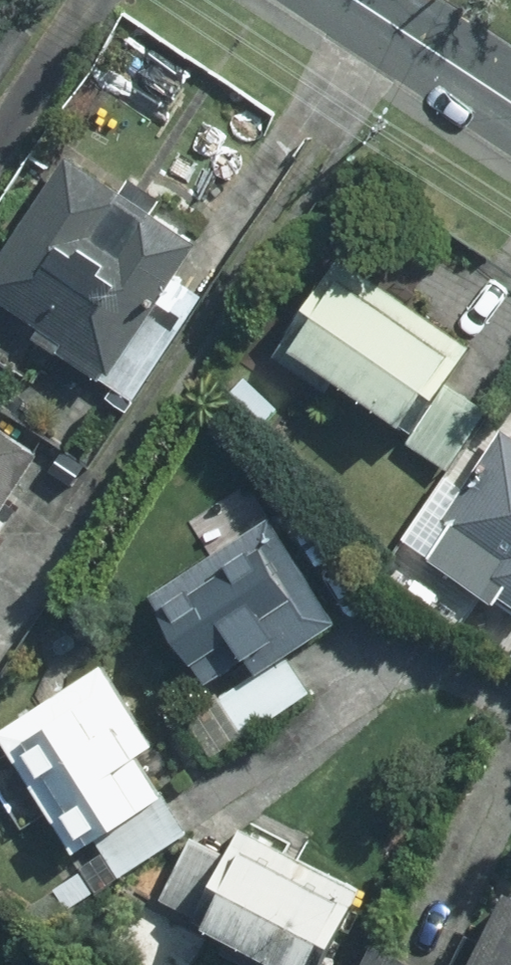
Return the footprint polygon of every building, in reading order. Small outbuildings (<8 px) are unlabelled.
[(74,158),(0,268),(0,290),(78,341),(72,352),(139,396),(206,295),(182,278),(207,242),(159,210),(167,198),(137,178),(127,193),(74,158)] [(342,257),(280,352),(335,389),(346,371),(427,425),(417,439),(455,464),(492,408),(451,381),(475,344),(409,301),(342,257)] [(0,315),(0,356),(2,358),(21,328),(0,315)] [(50,452),(0,420),(0,530),(50,452)] [(510,589),(510,430),(438,542),(510,589)] [(276,517),(156,597),(213,681),(256,652),(269,670),(228,699),(251,734),(316,689),(294,656),(346,620),(276,517)] [(112,666),(9,734),(84,850),(172,794),(145,754),(162,744),(112,666)] [(228,843),(176,945),(215,964),(315,964),(347,903),(228,843)] [(507,909),(479,964),(510,964),(510,911),(507,909)] [(458,957),(454,964),(476,964),(458,957)]
